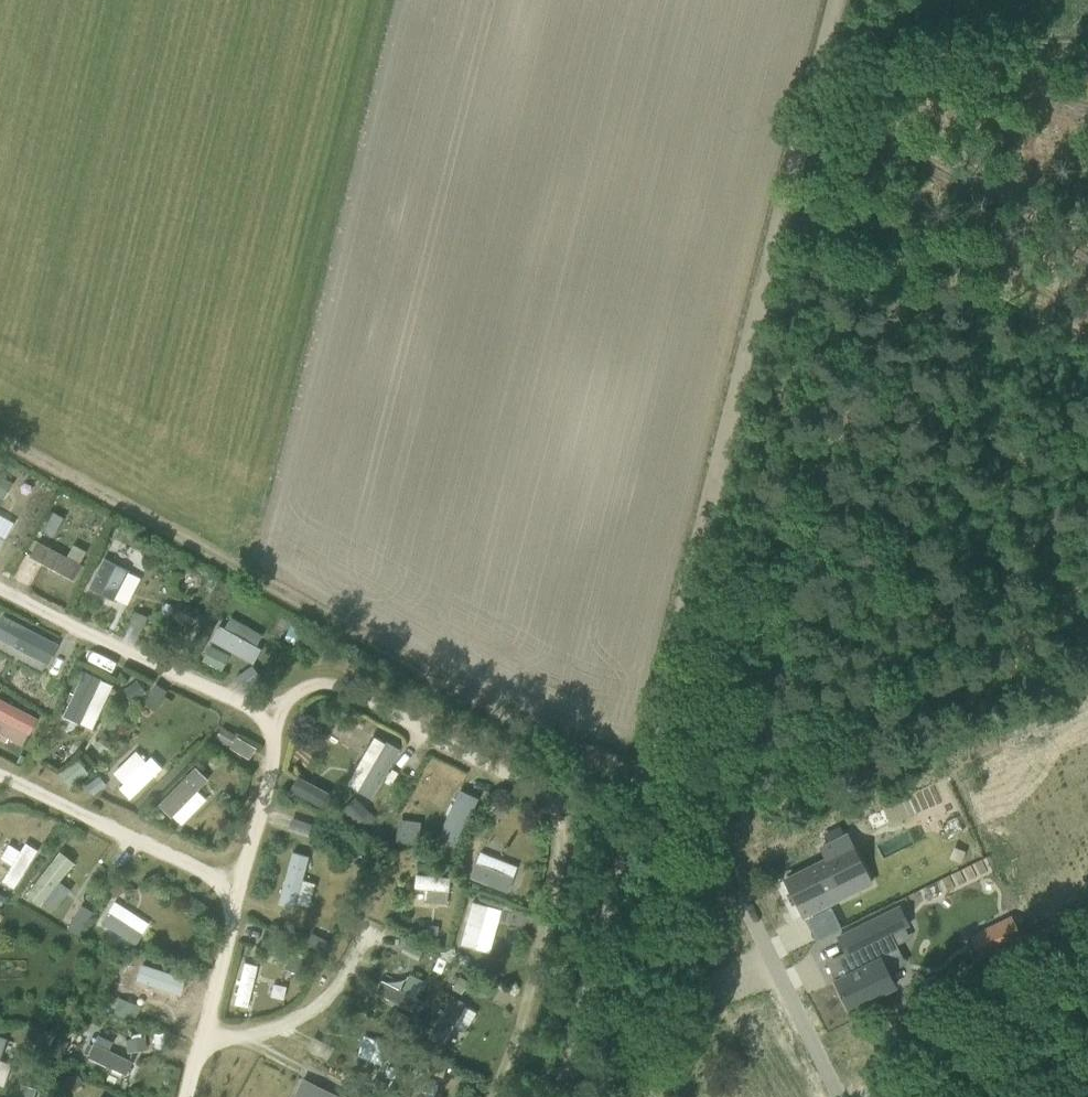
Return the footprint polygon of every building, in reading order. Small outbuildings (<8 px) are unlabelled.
[(9,481),(0,476),(0,496),(9,481)] [(53,512),(44,530),(53,536),(63,517),(53,512)] [(39,533),(30,556),(73,574),(82,550),(39,533)] [(127,570),(103,557),(88,587),(113,601),(114,598),(126,604),(139,578),(127,572),(127,570)] [(174,615),(195,624),(202,608),(181,599),(174,615)] [(220,625),(213,641),(257,661),(264,645),(220,625)] [(10,676),(22,651),(0,640),(0,671),(10,676)] [(210,648),(204,661),(219,668),(225,655),(210,648)] [(65,714),(94,728),(116,682),(87,669),(65,714)] [(137,680),(123,691),(131,702),(145,692),(137,680)] [(222,727),(215,739),(229,747),(236,734),(222,727)] [(349,784),(374,798),(401,747),(376,734),(349,784)] [(135,747),(114,773),(125,783),(120,788),(134,800),(165,765),(153,755),(149,759),(135,747)] [(197,764),(160,803),(184,825),(211,797),(202,789),(212,778),(197,764)] [(99,776),(86,786),(93,795),(106,786),(99,776)] [(297,776),(290,790),(322,807),(329,793),(297,776)] [(449,781),(435,805),(463,820),(477,796),(449,781)] [(361,823),(372,808),(356,797),(345,811),(361,823)] [(499,806),(489,815),(495,822),(506,812),(499,806)] [(829,858),(785,880),(803,915),(829,902),(823,890),(866,869),(848,834),(823,846),(829,858)] [(39,851),(13,837),(2,857),(13,863),(3,880),(17,888),(39,851)] [(465,860),(475,864),(470,876),(510,892),(521,865),(471,844),(465,860)] [(58,911),(73,887),(64,882),(77,860),(58,848),(31,894),(58,911)] [(300,904),(310,854),(292,850),(281,900),(300,904)] [(980,866),(956,877),(963,890),(986,878),(980,866)] [(449,899),(452,877),(418,873),(416,894),(449,899)] [(120,883),(109,890),(114,898),(125,892),(120,883)] [(115,898),(101,921),(137,944),(151,921),(115,898)] [(469,900),(462,948),(494,953),(501,905),(469,900)] [(83,904),(69,929),(81,936),(95,911),(83,904)] [(831,906),(822,911),(833,932),(841,928),(831,906)] [(855,971),(835,981),(849,1008),(895,985),(879,954),(891,947),(893,950),(899,947),(897,943),(896,943),(891,932),(908,924),(899,907),(838,937),(855,971)] [(428,925),(427,934),(437,935),(437,926),(428,925)] [(312,934),(306,945),(323,954),(329,942),(312,934)] [(237,1004),(253,1006),(259,962),(243,960),(237,1004)] [(188,1002),(194,989),(159,972),(153,986),(188,1002)] [(460,975),(452,988),(461,993),(469,981),(460,975)] [(116,1015),(132,1018),(135,1000),(119,997),(116,1015)] [(88,1057),(126,1075),(134,1059),(112,1048),(116,1039),(101,1032),(88,1057)] [(129,1053),(149,1047),(145,1033),(125,1039),(129,1053)] [(4,1085),(12,1063),(1,1059),(7,1038),(0,1035),(0,1084),(4,1085)] [(383,1064),(388,1040),(363,1035),(358,1059),(383,1064)] [(440,1079),(417,1072),(410,1096),(435,1096),(440,1079)] [(336,1094),(303,1078),(294,1096),(335,1096),(336,1094)] [(375,1079),(369,1090),(381,1096),(387,1084),(375,1079)]
